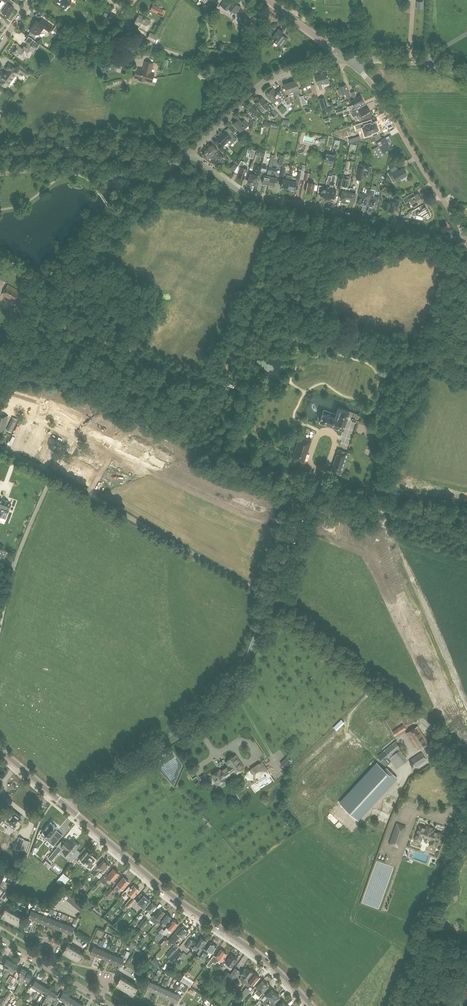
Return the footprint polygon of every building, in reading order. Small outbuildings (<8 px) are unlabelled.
[(229,8),(236,13),(241,7),(236,3),(239,0),(224,0),(221,5),(228,10),(229,8)] [(14,8),(8,3),(6,6),(3,4),(0,9),(0,10),(5,14),(4,15),(9,18),(12,13),(11,12),(14,8)] [(163,17),(166,11),(153,4),(150,10),(163,17)] [(108,19),(114,23),(118,18),(111,14),(108,19)] [(146,29),(151,21),(139,15),(135,23),(146,29)] [(47,33),(52,26),(46,22),(43,26),(37,21),(30,30),(32,32),(33,33),(35,34),(38,34),(39,32),(45,31),(47,33)] [(56,25),(53,30),(58,33),(61,29),(56,25)] [(169,31),(164,39),(168,41),(172,43),(176,35),(179,31),(171,27),(169,31)] [(282,47),(288,38),(282,34),(282,35),(281,34),(283,31),(279,28),(272,37),(276,40),(275,42),(282,47)] [(189,31),(180,48),(188,52),(197,35),(189,31)] [(154,41),(157,36),(150,32),(148,38),(154,41)] [(22,59),(26,54),(29,56),(35,47),(29,43),(26,47),(24,46),(22,49),(18,46),(14,52),(22,59)] [(153,63),(146,61),(143,70),(136,68),(134,78),(152,82),(154,72),(151,72),(153,63)] [(4,73),(1,71),(0,72),(0,81),(0,83),(6,88),(15,75),(16,76),(20,71),(27,77),(30,74),(19,66),(17,69),(9,63),(5,68),(8,70),(6,72),(5,72),(4,73)] [(317,84),(329,81),(327,72),(315,75),(317,84)] [(312,91),(316,90),(314,84),(311,85),(310,79),(309,79),(308,76),(302,78),(303,81),(302,81),(303,85),(307,85),(307,86),(310,85),(311,88),(308,89),(309,92),(312,92),(312,91)] [(290,82),(293,91),(299,89),(296,80),(290,82)] [(288,94),(290,93),(290,92),(293,91),(290,82),(287,83),(287,82),(283,83),(284,84),(287,93),(287,92),(288,94)] [(347,98),(351,97),(348,89),(347,89),(345,84),(343,85),(342,85),(341,84),(340,85),(339,86),(340,88),(337,89),(339,94),(341,93),(342,94),(345,93),(347,98)] [(276,91),(273,88),(265,94),(273,103),(277,100),(279,103),(284,99),(287,105),(290,103),(286,97),(280,87),(276,91)] [(351,105),(346,107),(347,110),(349,110),(352,109),(353,109),(360,107),(359,105),(358,104),(363,101),(360,95),(351,101),(350,101),(352,104),(350,105),(351,105)] [(264,112),(270,107),(268,106),(261,97),(255,103),(264,112)] [(375,106),(373,100),(367,102),(369,109),(377,106),(375,106)] [(352,109),(349,110),(353,117),(356,115),(359,121),(364,118),(367,116),(368,118),(372,115),(371,114),(368,108),(367,108),(365,109),(363,106),(362,105),(360,107),(353,109),(352,109)] [(248,118),(251,118),(252,119),(253,117),(253,116),(257,112),(252,106),(246,111),(247,112),(245,114),(248,118)] [(270,112),(274,117),(278,113),(273,109),(270,112)] [(245,128),(249,124),(244,119),(242,121),(239,118),(233,123),(240,131),(244,127),(245,128)] [(355,129),(362,127),(365,136),(371,134),(370,133),(377,131),(377,130),(378,129),(376,123),(375,124),(375,123),(370,124),(370,123),(366,124),(365,121),(354,125),(355,129)] [(233,142),(237,139),(231,133),(228,135),(225,131),(222,134),(223,134),(221,136),(221,135),(217,139),(223,145),(229,139),(233,142)] [(383,152),(389,148),(387,143),(388,142),(385,137),(382,139),(376,142),(376,143),(378,146),(379,145),(379,146),(376,148),(381,157),(384,155),(383,152)] [(216,163),(219,160),(222,157),(219,154),(220,153),(217,150),(218,150),(212,144),(202,152),(208,159),(211,156),(213,159),(212,160),(216,163)] [(324,162),(327,162),(328,158),(333,159),(334,155),(326,153),(324,162)] [(245,161),(241,160),(238,166),(240,167),(237,176),(239,176),(239,177),(241,178),(242,177),(244,178),(248,169),(243,167),(245,161)] [(234,171),(238,165),(234,161),(229,167),(234,171)] [(255,174),(254,175),(251,174),(248,182),(249,182),(248,183),(251,184),(251,183),(255,184),(261,166),(256,164),(253,173),(255,174)] [(269,166),(267,175),(264,175),(265,171),(261,171),(260,176),(263,176),(262,183),(268,184),(270,176),(272,167),(269,166)] [(396,181),(407,174),(403,167),(397,171),(395,168),(388,172),(392,178),(394,177),(396,181)] [(295,189),(295,185),(298,185),(299,179),(301,171),(298,171),(296,178),(293,177),(293,176),(290,175),(290,177),(288,188),(295,189)] [(288,188),(290,177),(287,176),(286,179),(282,178),(281,186),(288,188)] [(327,198),(328,196),(331,180),(332,176),(329,176),(327,183),(326,183),(326,187),(323,187),(322,190),(321,189),(320,195),(321,196),(327,198)] [(343,178),(341,183),(344,183),(343,186),(348,187),(349,179),(343,178)] [(313,193),(315,183),(311,182),(311,180),(308,180),(306,192),(313,193)] [(331,180),(328,196),(327,198),(334,199),(336,189),(333,189),(334,181),(331,180)] [(347,201),(350,188),(347,188),(347,187),(343,187),(343,190),(341,199),(344,200),(345,201),(347,201)] [(350,187),(350,188),(347,201),(349,201),(350,201),(354,202),(356,189),(350,187)] [(366,203),(368,203),(371,189),(367,188),(365,194),(360,193),(358,204),(362,205),(363,204),(364,204),(366,203)] [(376,208),(379,197),(374,196),(375,190),(371,189),(368,203),(370,203),(371,205),(373,206),(372,207),(376,208)] [(414,206),(422,201),(418,193),(411,197),(409,194),(403,197),(403,199),(405,203),(410,200),(414,206)] [(399,205),(400,199),(394,197),(393,201),(389,200),(389,202),(384,201),(383,208),(387,209),(387,210),(394,211),(395,205),(399,205)] [(412,210),(411,215),(416,216),(416,219),(422,220),(423,216),(424,216),(425,217),(426,217),(426,218),(427,218),(428,218),(429,217),(430,217),(430,215),(430,214),(430,213),(425,206),(420,209),(419,206),(412,210)] [(15,302),(21,292),(8,284),(5,289),(2,294),(15,302)] [(347,420),(348,417),(347,417),(349,411),(338,407),(336,413),(324,409),(319,421),(343,429),(346,419),(347,420)] [(8,416),(0,414),(0,432),(4,433),(8,416)] [(11,432),(15,424),(17,419),(13,417),(7,430),(11,432)] [(300,436),(292,458),(304,462),(311,440),(307,438),(304,437),(300,436)] [(342,475),(349,453),(338,449),(331,471),(342,475)] [(1,515),(3,510),(8,512),(11,504),(7,502),(8,501),(3,499),(3,501),(0,500),(0,515),(1,515)] [(255,639),(251,651),(255,653),(259,641),(255,639)] [(343,718),(335,726),(337,728),(345,720),(343,718)] [(395,736),(405,729),(403,725),(392,731),(395,736)] [(416,748),(416,747),(418,750),(429,743),(417,726),(407,732),(405,733),(416,748)] [(407,758),(399,747),(400,746),(397,742),(385,751),(396,767),(407,758)] [(415,766),(426,759),(421,752),(410,759),(415,766)] [(220,769),(212,775),(218,784),(220,782),(222,786),(228,782),(227,781),(228,781),(228,782),(226,778),(224,776),(232,771),(234,774),(244,767),(236,755),(233,757),(232,756),(228,759),(226,761),(229,766),(221,771),(220,769)] [(287,757),(281,763),(284,767),(291,761),(287,757)] [(373,768),(376,763),(368,758),(362,769),(365,770),(363,774),(361,773),(351,790),(359,794),(371,772),(369,771),(371,767),(373,768)] [(255,777),(267,769),(262,762),(250,770),(255,777)] [(378,803),(394,785),(387,778),(370,796),(378,803)] [(0,816),(0,822),(2,820),(8,824),(14,829),(18,823),(17,822),(21,817),(13,811),(11,814),(9,816),(8,815),(7,816),(6,816),(6,815),(3,812),(0,816)] [(43,830),(42,831),(43,831),(46,833),(45,834),(46,834),(49,837),(49,838),(50,839),(48,841),(50,842),(49,842),(54,845),(59,839),(54,835),(57,832),(55,830),(56,829),(57,827),(57,828),(57,827),(54,825),(55,824),(54,824),(50,821),(50,822),(43,831),(43,830)] [(397,823),(390,843),(398,846),(405,826),(397,823)] [(420,825),(415,839),(421,841),(422,836),(426,838),(427,839),(428,838),(431,839),(429,845),(436,847),(441,833),(434,830),(435,828),(427,825),(426,827),(420,825)] [(20,849),(27,851),(28,847),(21,845),(24,839),(19,837),(16,848),(20,849)] [(64,851),(71,857),(77,850),(75,849),(79,845),(72,840),(69,843),(67,841),(62,847),(65,849),(64,851)] [(48,857),(52,860),(61,849),(58,846),(48,857)] [(91,856),(88,853),(86,851),(80,858),(86,864),(87,863),(91,867),(93,865),(94,864),(91,861),(94,859),(91,856)] [(95,876),(101,869),(104,872),(110,865),(109,865),(109,864),(108,863),(107,863),(103,860),(96,868),(94,867),(90,872),(95,876)] [(111,883),(113,880),(119,873),(119,872),(117,870),(116,871),(113,868),(109,873),(108,873),(107,874),(106,872),(100,880),(104,884),(108,879),(111,883)] [(56,881),(60,884),(66,876),(63,873),(56,881)] [(117,891),(121,887),(123,889),(129,882),(129,881),(128,880),(127,879),(126,879),(123,877),(113,888),(117,891)] [(128,891),(134,896),(139,890),(133,884),(131,888),(129,886),(122,894),(124,896),(127,893),(127,892),(128,891)] [(109,897),(114,890),(111,887),(105,894),(109,897)] [(149,900),(150,899),(148,897),(147,898),(144,895),(139,901),(138,900),(137,901),(134,905),(137,908),(140,904),(144,907),(150,900),(149,900)] [(131,904),(135,899),(132,896),(126,904),(129,906),(131,904)] [(148,915),(153,910),(154,911),(156,908),(155,907),(156,905),(154,903),(154,902),(153,901),(152,902),(151,901),(146,908),(148,910),(146,913),(148,915)] [(35,919),(38,912),(39,909),(41,904),(40,904),(38,904),(36,908),(35,911),(28,908),(25,915),(35,919)] [(18,924),(23,916),(6,907),(1,915),(18,924)] [(41,921),(47,924),(50,917),(51,914),(53,915),(55,910),(51,908),(49,912),(48,912),(47,915),(44,914),(41,921)] [(156,923),(157,921),(165,912),(162,910),(162,909),(161,908),(160,908),(154,915),(151,918),(153,921),(156,923)] [(38,912),(35,919),(41,921),(44,914),(40,913),(41,909),(39,909),(38,912)] [(163,926),(171,917),(166,913),(160,919),(162,920),(160,923),(163,926)] [(53,926),(59,929),(62,922),(59,920),(61,916),(57,915),(56,919),(53,926)] [(56,919),(50,917),(47,924),(53,926),(56,919)] [(142,928),(149,920),(145,917),(139,925),(142,928)] [(172,931),(179,924),(176,922),(176,921),(175,919),(174,920),(173,919),(167,926),(162,932),(166,934),(168,932),(169,932),(170,932),(171,932),(172,931)] [(59,929),(65,931),(68,924),(62,922),(59,929)] [(72,934),(74,926),(68,924),(65,931),(72,934)] [(173,944),(179,937),(180,937),(181,936),(183,937),(189,931),(185,927),(183,925),(182,926),(181,926),(169,940),(173,944)] [(201,948),(206,940),(206,938),(204,937),(203,938),(200,936),(193,947),(197,950),(199,946),(201,948)] [(169,940),(165,937),(159,945),(162,947),(169,940)] [(207,951),(207,950),(212,953),(217,946),(210,941),(206,949),(205,950),(203,949),(199,956),(204,959),(208,952),(207,951)] [(79,961),(84,953),(67,943),(62,951),(79,961)] [(96,955),(99,948),(93,945),(90,952),(96,955)] [(169,957),(176,949),(173,947),(166,954),(169,957)] [(105,950),(99,948),(96,955),(102,957),(105,950)] [(174,961),(180,954),(184,958),(187,954),(184,951),(183,953),(178,949),(170,958),(174,961)] [(218,961),(219,959),(222,960),(227,953),(226,953),(226,952),(225,951),(224,951),(221,949),(213,961),(215,963),(217,961),(218,961)] [(102,957),(108,960),(111,953),(105,950),(102,957)] [(117,955),(111,953),(108,960),(115,963),(117,955)] [(230,969),(232,966),(232,967),(237,959),(230,954),(225,962),(229,964),(227,967),(230,969)] [(124,958),(117,955),(115,963),(121,965),(124,958)] [(4,975),(8,968),(10,964),(12,961),(7,958),(3,964),(6,966),(4,969),(2,973),(4,975)] [(11,970),(13,971),(17,964),(12,961),(10,964),(8,968),(4,975),(6,976),(9,972),(10,972),(11,971),(11,970)] [(22,967),(18,973),(21,975),(19,978),(17,983),(19,984),(27,970),(22,967)] [(180,978),(186,970),(183,967),(177,976),(180,978)] [(230,984),(240,971),(235,967),(226,980),(230,984)] [(243,984),(247,979),(252,972),(252,971),(250,969),(250,970),(247,968),(246,969),(245,968),(240,974),(242,975),(239,978),(241,980),(240,981),(243,984)] [(25,978),(28,980),(32,974),(27,970),(19,984),(21,985),(24,981),(25,978)] [(221,978),(225,980),(227,977),(230,972),(226,970),(223,974),(221,978)] [(253,984),(259,977),(258,977),(258,976),(257,975),(254,973),(245,983),(249,986),(251,983),(253,984)] [(133,993),(137,986),(121,976),(116,984),(133,993)] [(149,988),(152,981),(146,979),(143,986),(149,988)] [(30,994),(32,996),(35,992),(37,989),(40,983),(35,980),(31,986),(30,988),(33,990),(30,994)] [(258,988),(255,992),(259,996),(263,992),(266,988),(268,985),(266,984),(264,982),(265,982),(263,980),(262,980),(256,986),(258,988)] [(157,984),(152,981),(149,988),(154,991),(158,984),(157,984)] [(39,990),(42,992),(46,986),(40,983),(37,989),(39,990)] [(163,986),(158,984),(154,991),(160,994),(163,986)] [(163,986),(160,994),(165,996),(169,989),(166,988),(167,985),(164,984),(163,986)] [(174,992),(171,999),(177,1001),(180,994),(177,993),(179,990),(178,990),(180,986),(177,985),(175,989),(174,992)] [(51,989),(46,986),(42,992),(47,995),(51,989)] [(241,995),(236,1000),(239,1003),(239,1004),(245,996),(250,992),(246,988),(240,995),(241,995)] [(56,993),(51,989),(47,995),(53,999),(56,993)] [(165,996),(171,999),(174,992),(169,989),(165,996)] [(264,1004),(273,995),(275,993),(274,991),(272,989),(271,989),(266,994),(262,999),(264,1001),(260,1004),(262,1005),(264,1004)] [(59,998),(64,1001),(68,995),(63,992),(59,998)] [(268,1004),(270,1005),(279,997),(278,996),(279,995),(277,994),(276,994),(275,993),(273,995),(264,1004),(262,1005),(266,1005),(268,1004)] [(73,998),(68,995),(64,1001),(70,1004),(73,998)]
